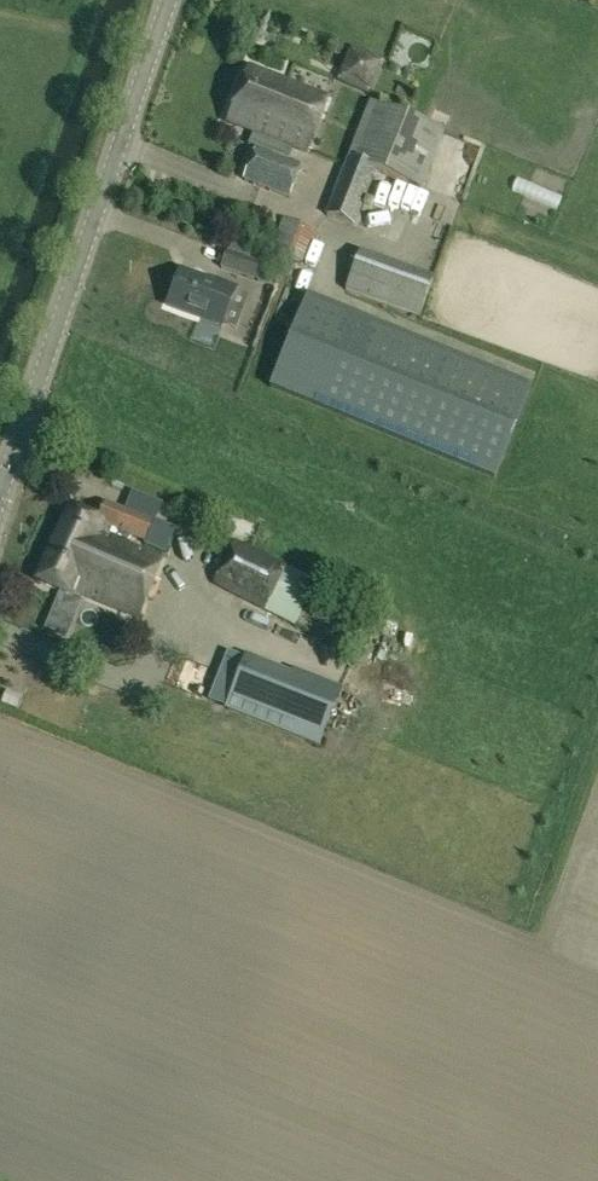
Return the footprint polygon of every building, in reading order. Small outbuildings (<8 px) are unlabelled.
[(249,67),(228,122),(307,152),(328,97),(249,67)] [(354,226),(377,172),(421,190),(445,131),(369,101),(325,214),(354,226)] [(242,180),(289,198),(302,165),(255,146),(242,180)] [(303,264),(315,230),(282,218),(269,249),(303,264)] [(254,281),(261,263),(227,250),(220,268),(254,281)] [(345,290),(419,318),(434,278),(359,250),(345,290)] [(215,284),(181,271),(168,306),(221,326),(236,288),(217,280),(215,284)] [(530,387),(306,297),(270,388),(494,478),(530,387)] [(139,482),(131,498),(158,512),(166,496),(139,482)] [(139,620),(164,560),(110,536),(113,531),(145,542),(153,523),(104,502),(96,521),(70,508),(36,580),(70,596),(71,593),(139,620)] [(295,625),(317,582),(236,541),(214,583),(295,625)] [(312,617),(339,631),(345,618),(318,604),(312,617)] [(203,651),(191,682),(221,694),(233,664),(203,651)] [(318,744),(338,694),(247,659),(228,708),(318,744)]
